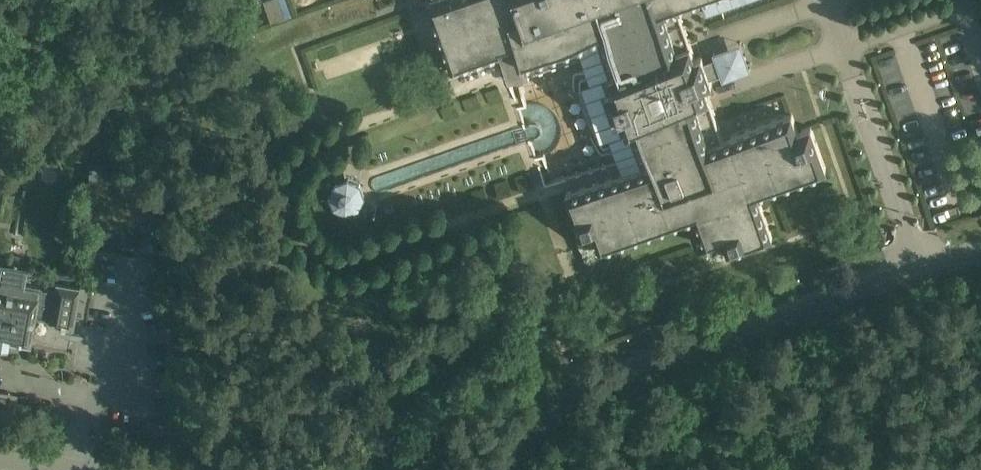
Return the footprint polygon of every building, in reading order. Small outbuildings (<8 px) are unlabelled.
[(287,0),(263,0),(262,0),(270,23),(293,16),(287,0)] [(435,1),(427,4),(451,72),(498,56),(508,82),(530,74),(580,57),(586,74),(580,76),(580,91),(583,106),(588,120),(595,133),(604,145),(610,143),(616,160),(561,180),(581,237),(594,233),(600,250),(604,249),(695,217),(704,242),(705,242),(706,245),(706,246),(724,240),(728,253),(772,238),(771,234),(758,195),(823,172),(826,171),(811,127),(798,131),(792,114),(788,115),(787,115),(723,138),(704,83),(711,81),(710,78),(721,75),(722,74),(719,66),(717,58),(715,58),(704,62),(703,57),(696,60),(678,9),(678,8),(680,7),(680,8),(682,12),(700,6),(698,1),(700,0),(435,0),(435,1)] [(702,1),(707,15),(751,0),(702,0),(702,1)] [(348,178),(336,183),(330,195),(335,208),(347,213),(359,209),(365,197),(360,185),(348,178)] [(51,319),(50,323),(74,327),(81,288),(57,284),(56,293),(41,290),(41,287),(0,280),(0,341),(31,346),(36,317),(51,319)]
